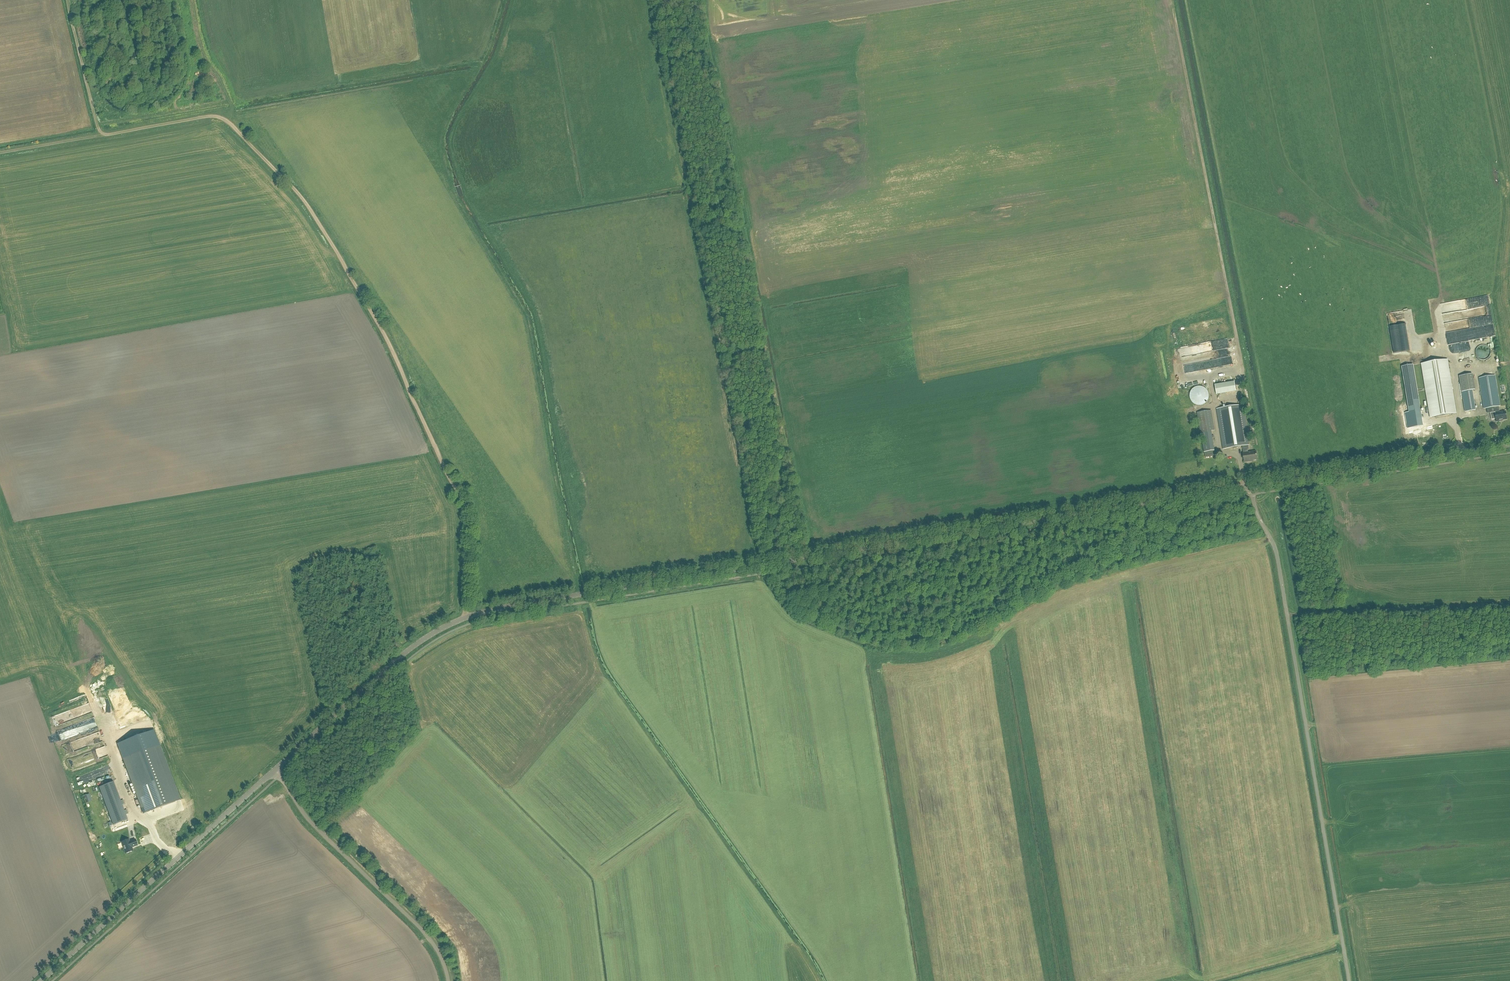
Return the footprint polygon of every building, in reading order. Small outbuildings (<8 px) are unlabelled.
[(1474,318),(1458,321),(1458,322),(1453,323),(1453,327),(1458,326),(1457,324),(1464,323),(1464,325),(1471,324),(1470,320),(1474,319),(1474,318)] [(1405,324),(1389,327),(1393,354),(1409,351),(1405,324)] [(1486,339),(1485,335),(1482,336),(1481,329),(1475,330),(1477,340),(1486,339)] [(1178,358),(1198,355),(1197,347),(1176,351),(1178,358)] [(1448,374),(1446,360),(1420,365),(1430,419),(1456,414),(1450,384),(1451,384),(1449,374),(1448,374)] [(1420,419),(1410,367),(1401,369),(1411,422),(1419,421),(1419,419),(1420,419)] [(1474,390),(1471,374),(1459,377),(1465,412),(1475,410),(1471,390),(1474,390)] [(1500,406),(1494,376),(1478,378),(1484,409),(1493,407),(1494,413),(1495,422),(1500,421),(1506,420),(1505,411),(1499,412),(1498,407),(1500,406)] [(1236,392),(1234,382),(1215,385),(1216,395),(1236,392)] [(1190,395),(1189,396),(1190,397),(1190,398),(1190,399),(1190,400),(1191,400),(1191,401),(1192,402),(1192,403),(1193,403),(1194,404),(1195,404),(1195,405),(1196,405),(1197,405),(1198,405),(1199,406),(1200,405),(1201,405),(1202,405),(1203,405),(1204,404),(1205,403),(1206,403),(1206,402),(1207,402),(1207,401),(1208,400),(1208,399),(1208,398),(1209,397),(1209,396),(1209,395),(1209,394),(1208,393),(1208,392),(1207,391),(1207,390),(1206,389),(1205,388),(1204,388),(1203,387),(1202,387),(1201,387),(1200,386),(1199,386),(1198,386),(1197,387),(1196,387),(1195,387),(1194,388),(1193,389),(1192,389),(1192,390),(1191,391),(1190,392),(1190,393),(1190,394),(1190,395)] [(1248,445),(1242,406),(1218,410),(1224,449),(1242,446),(1243,453),(1243,454),(1244,462),(1249,462),(1249,461),(1257,460),(1255,451),(1247,452),(1246,446),(1248,445)] [(1214,431),(1211,411),(1197,413),(1200,433),(1201,433),(1204,452),(1214,451),(1211,431),(1214,431)] [(123,759),(143,814),(180,800),(160,745),(123,759)] [(128,820),(114,782),(99,787),(113,825),(128,820)] [(129,840),(121,842),(125,854),(133,851),(132,848),(137,846),(135,840),(130,842),(129,840)]
